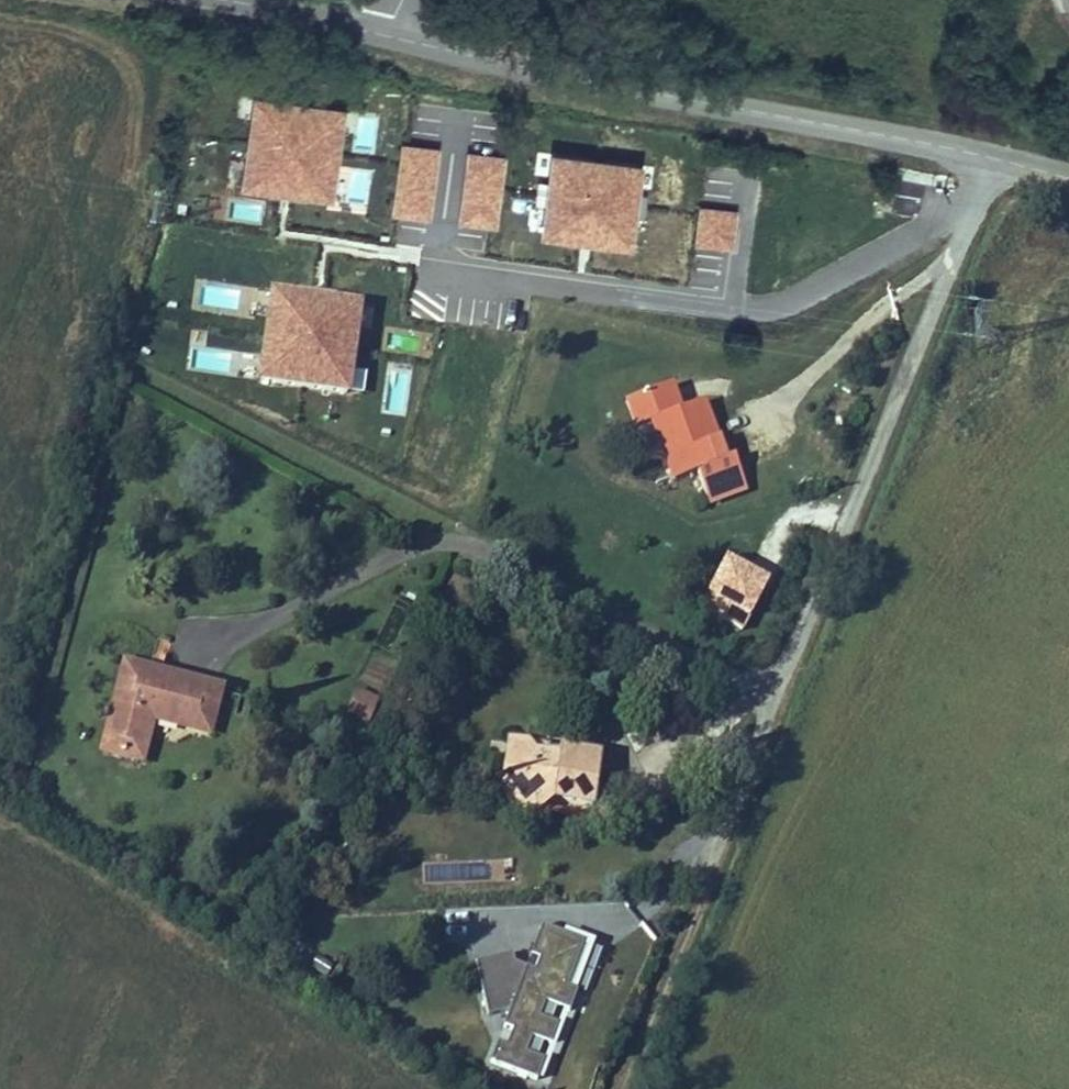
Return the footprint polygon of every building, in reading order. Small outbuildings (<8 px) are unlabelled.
[(257,106),(242,190),(325,205),(341,122),(257,106)] [(435,153),(402,148),(392,213),(425,218),(435,153)] [(456,224),(492,229),(502,160),(466,155),(456,224)] [(636,165),(546,158),(539,243),(629,250),(636,165)] [(737,213),(699,206),(692,243),(731,249),(737,213)] [(355,306),(267,299),(260,380),(348,387),(355,306)] [(712,435),(728,430),(719,400),(702,405),(712,435)] [(702,405),(691,408),(663,417),(681,474),(709,465),(718,495),(756,483),(746,452),(736,455),(728,430),(712,435),(702,405)] [(723,562),(701,612),(743,631),(766,581),(723,562)] [(211,714),(218,687),(128,665),(107,747),(141,755),(151,715),(198,726),(202,711),(211,714)] [(355,690),(344,715),(368,726),(379,701),(355,690)] [(202,711),(198,726),(207,729),(211,714),(202,711)] [(612,797),(622,745),(582,738),(581,748),(559,744),(553,733),(532,730),(522,780),(555,786),(562,801),(575,789),(612,797)] [(555,786),(522,780),(530,796),(562,801),(555,786)] [(512,962),(508,953),(471,962),(483,1016),(506,1011),(487,1061),(536,1079),(544,1058),(522,1051),(528,1036),(548,1043),(555,1023),(537,1016),(542,1001),(567,1010),(574,991),(564,988),(581,942),(539,926),(524,966),(512,962)]
